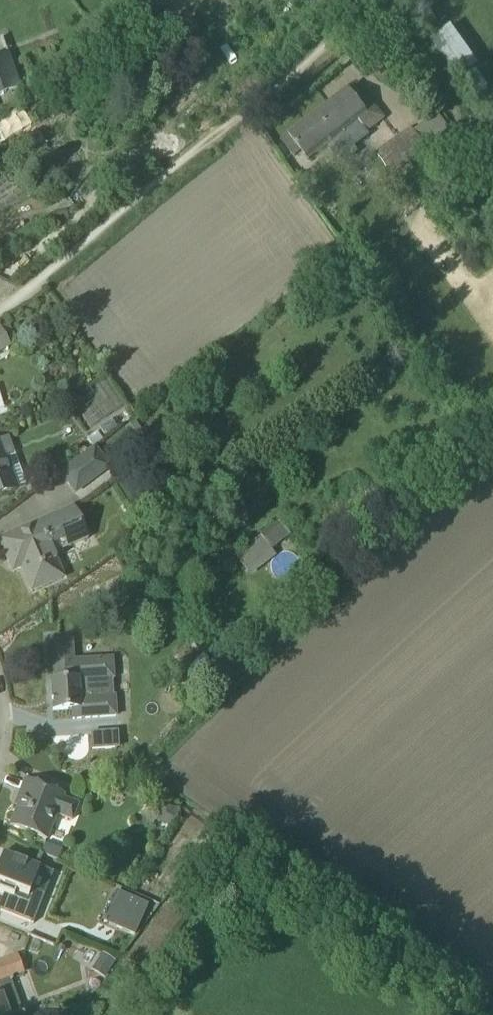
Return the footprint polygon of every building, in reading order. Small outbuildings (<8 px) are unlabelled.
[(0,54),(0,95),(21,87),(7,51),(0,54)] [(384,118),(356,82),(281,141),(293,157),(303,150),(310,159),(332,142),(342,155),(370,133),(368,131),(384,118)] [(0,125),(0,141),(21,128),(17,120),(25,115),(23,111),(0,125)] [(424,147),(444,133),(449,129),(438,115),(433,118),(414,131),(411,127),(375,152),(390,174),(426,149),(424,147)] [(7,324),(0,328),(0,350),(16,341),(7,324)] [(5,439),(0,441),(0,495),(23,487),(5,439)] [(94,447),(60,472),(69,484),(84,472),(91,480),(109,467),(94,447)] [(0,539),(0,545),(9,567),(12,573),(21,569),(30,591),(49,583),(61,578),(50,554),(85,539),(72,508),(16,532),(0,539)] [(246,569),(289,534),(279,521),(261,536),(260,535),(235,555),(246,569)] [(53,680),(50,680),(52,710),(75,709),(76,719),(115,716),(113,696),(111,697),(110,678),(112,678),(111,658),(72,661),(71,641),(51,642),(53,680)] [(90,732),(91,751),(119,750),(118,731),(90,732)] [(16,807),(9,825),(27,833),(46,840),(56,814),(71,820),(77,804),(62,798),(63,794),(47,788),(28,781),(23,779),(12,805),(16,807)] [(38,867),(2,853),(0,857),(0,893),(3,894),(0,901),(0,912),(32,924),(43,895),(28,889),(34,874),(36,875),(38,867)] [(117,891),(112,902),(124,908),(116,928),(135,936),(148,905),(117,891)] [(127,957),(156,978),(209,909),(195,898),(191,903),(176,892),(127,957)] [(103,954),(94,970),(106,977),(115,961),(103,954)] [(0,962),(0,1014),(22,1014),(10,981),(11,980),(10,977),(21,973),(15,956),(0,962)]
